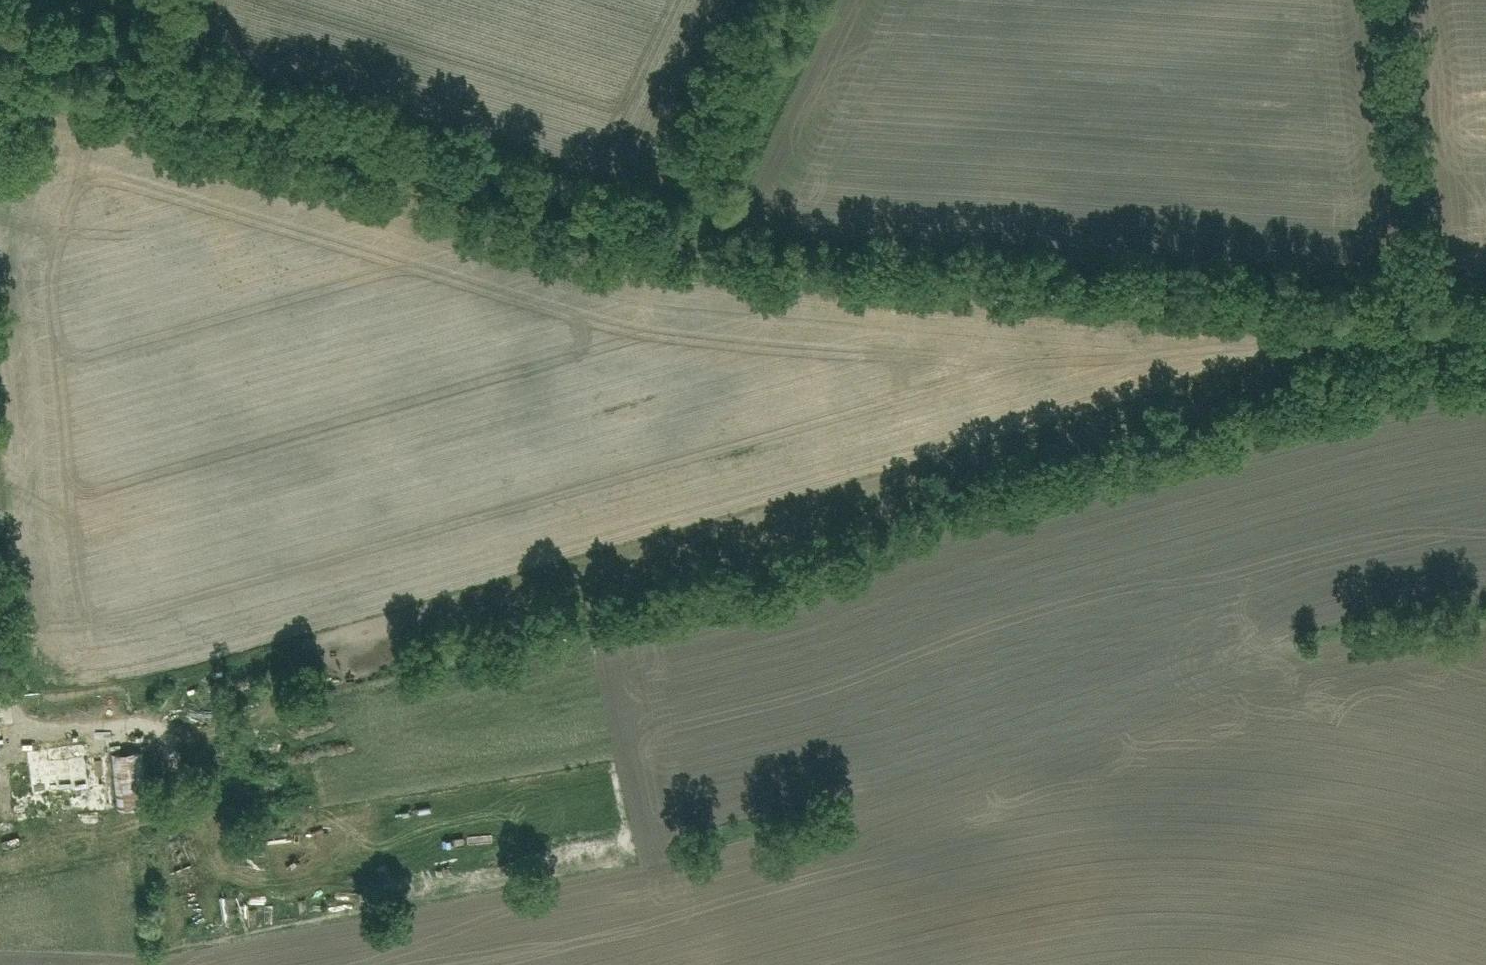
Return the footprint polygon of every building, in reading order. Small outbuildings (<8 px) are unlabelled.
[(118,810),(150,806),(143,750),(111,754),(118,810)] [(11,766),(18,814),(101,802),(96,772),(51,778),(48,760),(11,766)]
